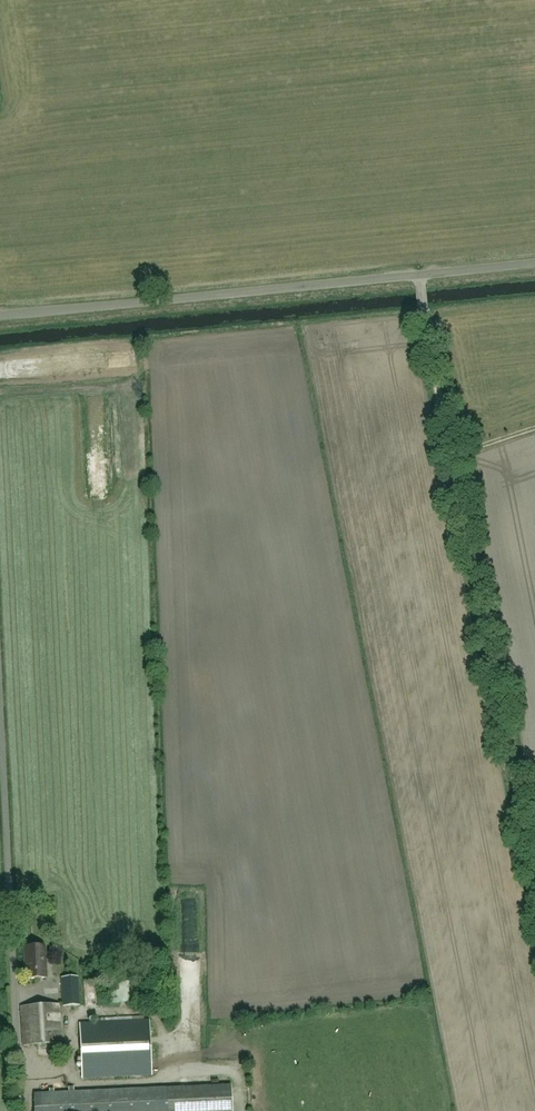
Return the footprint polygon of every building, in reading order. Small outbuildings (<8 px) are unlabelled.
[(140,366),(139,350),(122,351),(123,366),(140,366)] [(26,979),(47,978),(45,946),(24,947),(26,979)] [(136,970),(108,971),(109,1004),(137,1003),(136,970)] [(64,1006),(77,1006),(75,977),(63,977),(64,1006)] [(23,1046),(61,1043),(59,1004),(21,1006),(23,1046)] [(152,1075),(150,1032),(150,1021),(80,1024),(82,1078),(152,1075)] [(231,1088),(34,1095),(34,1110),(232,1110),(231,1088)]
